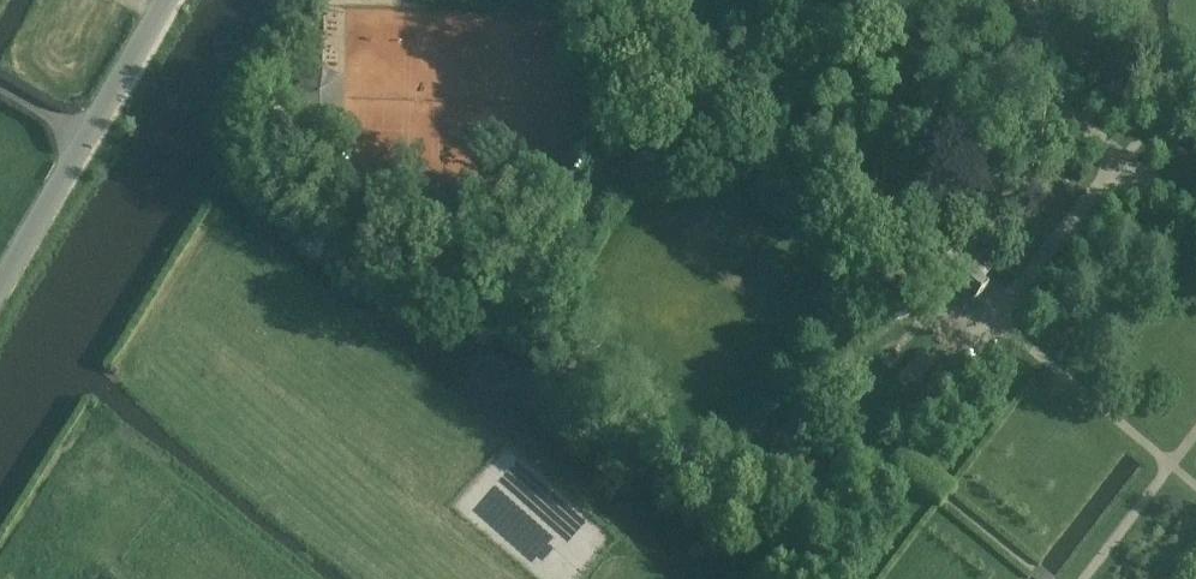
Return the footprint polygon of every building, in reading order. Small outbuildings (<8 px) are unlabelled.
[(337,118),(339,78),(324,73),(325,72),(323,72),(320,79),(314,77),(296,90),(295,102),(312,117),(319,115),(321,123),(323,122),(322,122),(337,118)] [(988,286),(977,277),(951,256),(946,252),(943,256),(948,260),(940,269),(935,265),(931,270),(936,274),(973,305),(988,286)] [(708,453),(708,452),(719,438),(705,427),(695,442),(708,453)]
